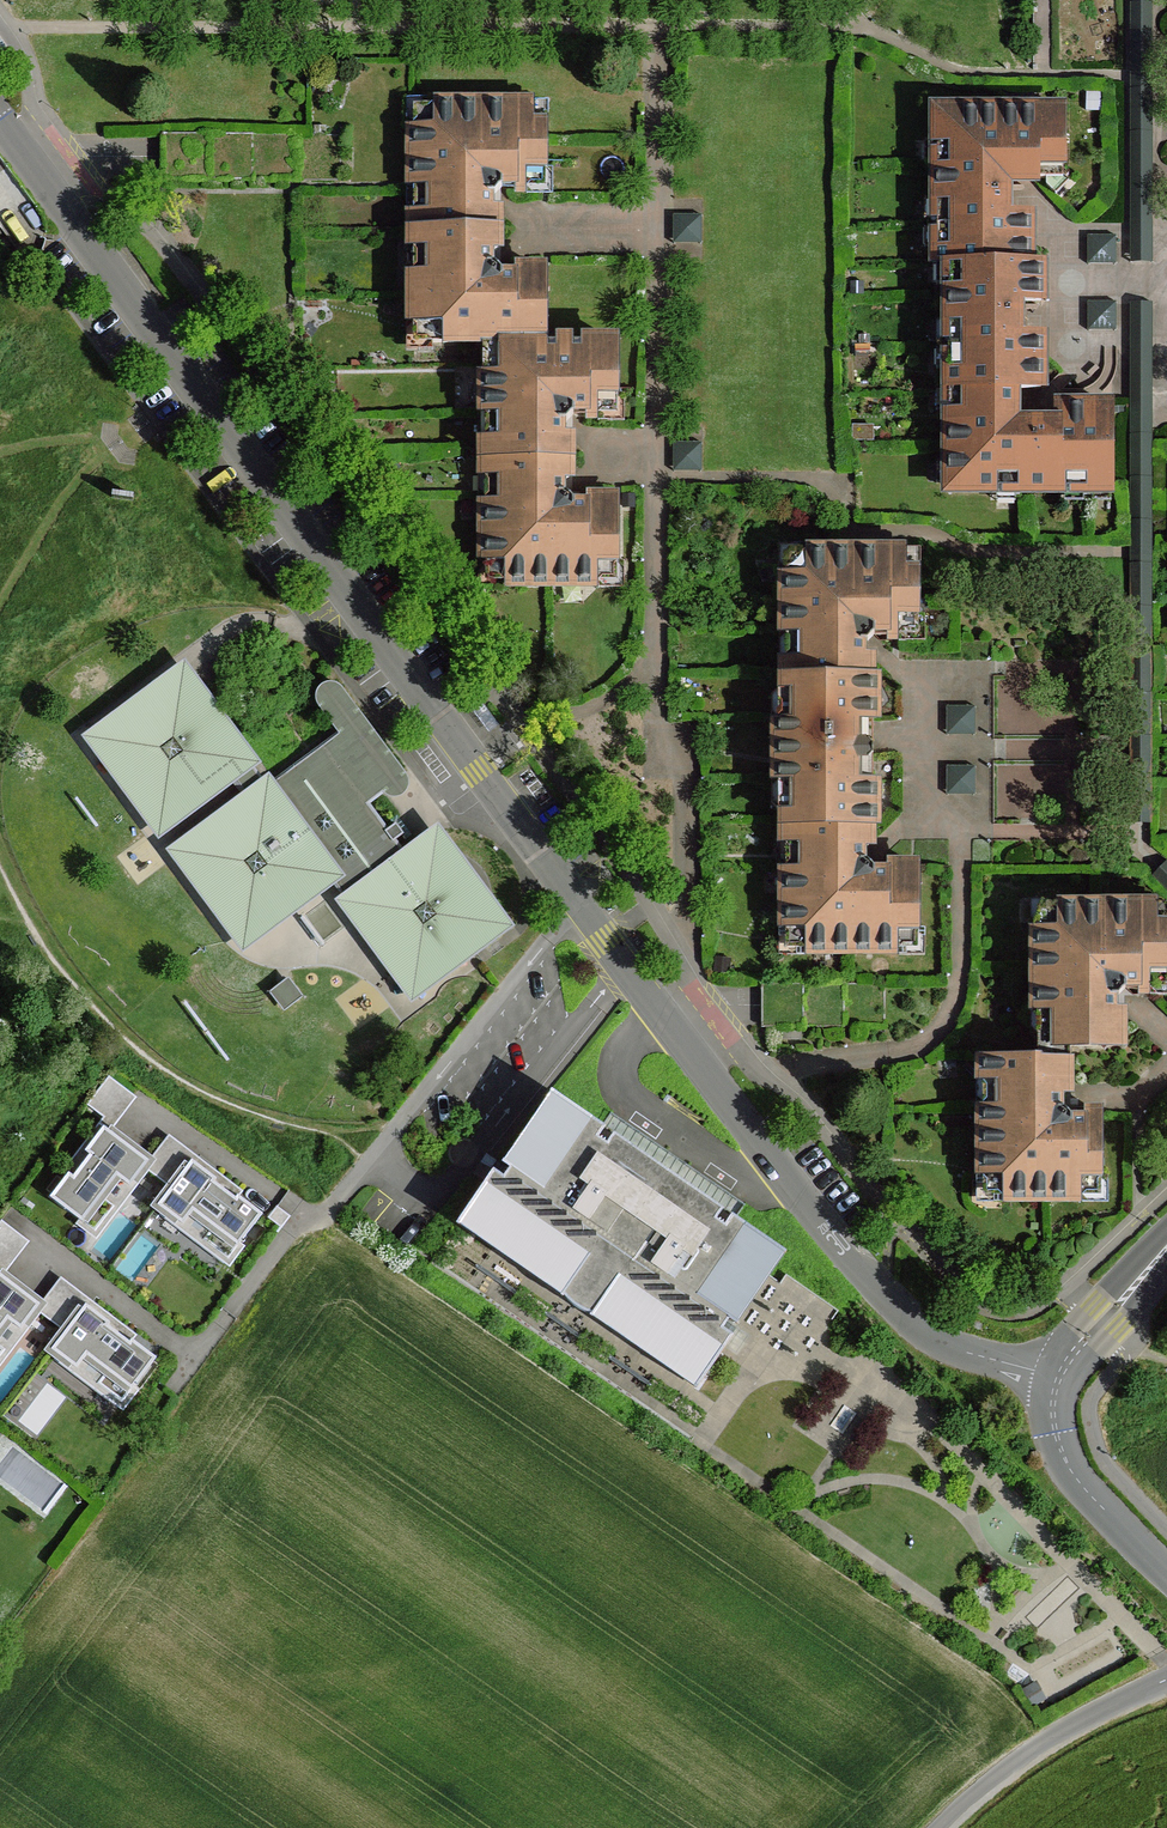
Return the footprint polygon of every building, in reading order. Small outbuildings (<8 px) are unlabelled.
[(546,136),(546,106),(414,106),(414,229),(500,229),(501,186),(519,186),(546,186),(546,136)] [(1063,170),(1064,111),(937,110),(938,266),(949,267),(1029,265),(1029,215),(1010,215),(1011,179),(1047,179),(1056,179),(1063,170)] [(702,243),(702,215),(674,214),(674,242),(702,243)] [(500,229),(414,229),(413,342),(486,343),(546,343),(546,272),(501,272),(500,229)] [(1116,263),(1117,236),(1089,236),(1089,263),(1116,263)] [(1042,265),(1029,265),(949,267),(950,388),(1014,389),(1042,389),(1042,337),(1022,337),(1022,301),(1042,301),(1042,265)] [(1116,329),(1116,303),(1089,302),(1089,328),(1116,329)] [(557,351),(546,343),(486,343),(486,456),(572,457),(572,413),(610,414),(618,414),(618,343),(567,343),(557,351)] [(1014,414),(1014,389),(950,388),(949,487),(1111,488),(1111,406),(1058,406),(1058,423),(1023,423),(1014,414)] [(702,470),(702,442),(674,442),(674,470),(702,470)] [(572,498),(572,457),(486,456),(486,579),(617,580),(617,498),(572,498)] [(789,676),(873,677),(873,634),(919,634),(919,599),(919,554),(829,553),(787,553),(789,676)] [(183,675),(97,739),(140,797),(168,776),(188,804),(231,773),(247,761),(183,675)] [(788,824),(875,823),(873,677),(789,676),(787,719),(780,719),(779,781),(787,781),(788,824)] [(324,712),(340,734),(385,792),(390,799),(399,802),(407,798),(411,790),(409,781),(343,692),(335,687),(326,688),(319,695),(318,704),(324,712)] [(340,734),(273,784),(337,871),(331,875),(350,901),(409,860),(368,803),(385,792),(340,734)] [(267,788),(247,761),(231,773),(251,800),(267,788)] [(160,824),(188,804),(168,776),(140,797),(160,824)] [(181,852),(224,910),(253,889),(273,917),(331,875),(337,871),(273,784),(267,788),(251,800),(181,852)] [(875,867),(875,823),(788,824),(787,947),(919,948),(918,867),(875,867)] [(409,860),(350,901),(393,960),(421,940),(443,968),(500,925),(437,839),(409,860)] [(244,938),(273,917),(253,889),(224,910),(244,938)] [(1038,907),(1038,1057),(1072,1057),(1072,1045),(1126,1046),(1125,988),(1147,988),(1166,988),(1166,908),(1038,907)] [(421,940),(393,960),(415,990),(443,968),(421,940)] [(802,1028),(779,1028),(779,1039),(802,1039),(802,1028)] [(1072,1057),(1038,1057),(985,1057),(985,1194),(1102,1193),(1101,1114),(1072,1114),(1072,1057)] [(93,1100),(121,1120),(142,1091),(114,1071),(93,1100)] [(779,1247),(561,1096),(505,1174),(495,1168),(463,1217),(703,1381),(736,1333),(725,1324),(779,1247)] [(104,1119),(44,1195),(100,1238),(160,1162),(104,1119)] [(191,1157),(153,1209),(233,1268),(272,1216),(191,1157)] [(49,1304),(0,1269),(0,1373),(49,1304)] [(87,1298),(48,1353),(125,1409),(164,1354),(87,1298)]
